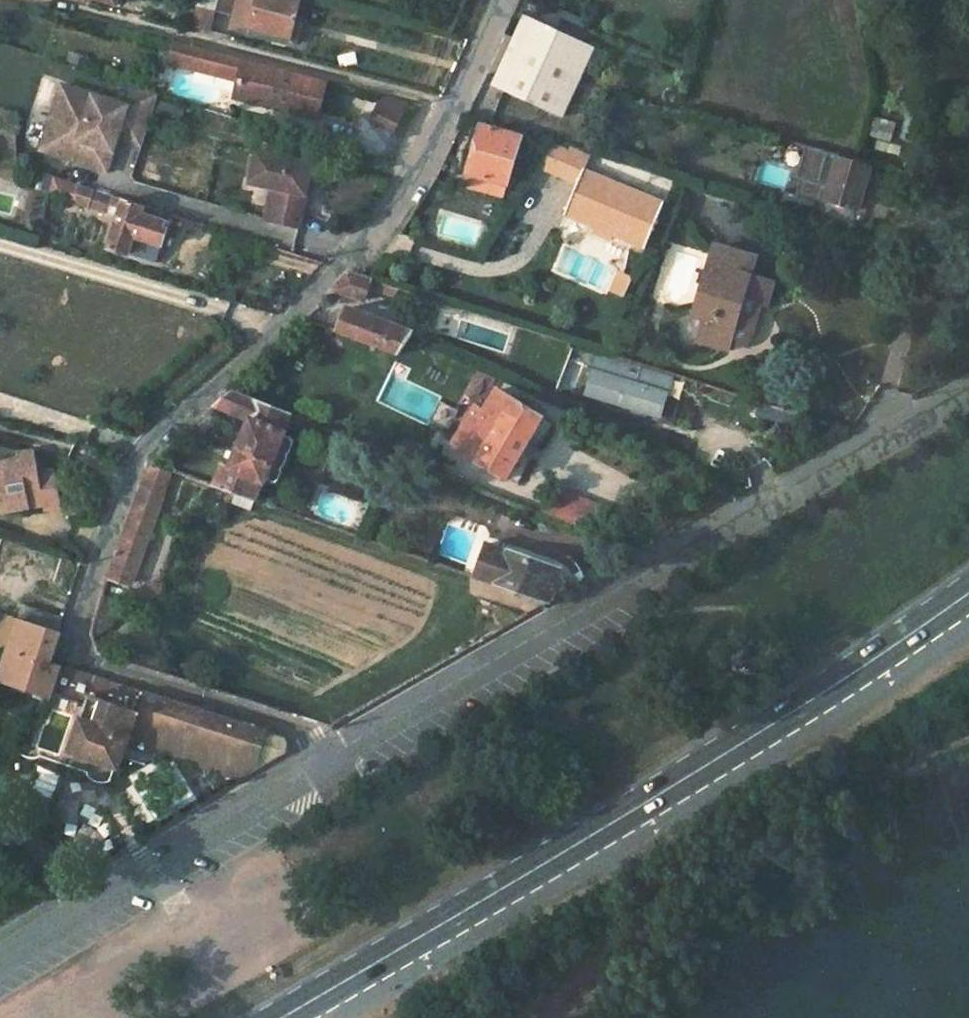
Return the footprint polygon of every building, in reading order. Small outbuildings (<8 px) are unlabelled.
[(115,9),(118,0),(81,0),(115,9)] [(193,37),(207,40),(218,0),(203,0),(193,37)] [(286,38),(297,0),(296,0),(222,0),(219,10),(237,13),(232,33),(250,38),(252,30),(286,38)] [(540,26),(526,20),(495,88),(507,95),(540,26)] [(507,95),(551,114),(584,45),(540,26),(507,95)] [(285,47),(286,38),(252,30),(250,38),(285,47)] [(169,43),(165,62),(188,68),(193,49),(169,43)] [(188,68),(235,80),(240,61),(193,49),(188,68)] [(235,80),(231,95),(262,102),(264,95),(312,109),(319,81),(240,61),(235,80)] [(165,62),(163,67),(187,74),(188,68),(165,62)] [(126,104),(57,85),(38,152),(107,171),(126,104)] [(142,143),(156,96),(138,91),(124,137),(142,143)] [(370,123),(396,133),(407,104),(381,94),(370,123)] [(310,115),(312,109),(264,95),(262,102),(310,115)] [(477,155),(471,177),(507,189),(522,139),(485,129),(483,135),(477,155)] [(273,131),(269,143),(282,147),(286,134),(273,131)] [(483,135),(474,132),(469,151),(477,155),(483,135)] [(567,224),(651,247),(664,200),(581,175),(586,158),(566,152),(557,187),(576,192),(567,224)] [(299,230),(312,167),(256,154),(249,186),(271,191),(276,192),(269,222),(299,230)] [(833,182),(865,190),(871,169),(840,160),(833,182)] [(471,177),(467,194),(502,203),(507,189),(471,177)] [(76,187),(74,204),(116,217),(105,249),(127,256),(127,253),(132,238),(158,247),(167,224),(145,218),(148,210),(76,187)] [(271,191),(264,222),(269,222),(276,192),(271,191)] [(156,221),(159,214),(148,210),(145,218),(156,221)] [(154,262),(158,247),(132,238),(127,253),(154,262)] [(754,266),(717,250),(689,317),(698,323),(693,338),(718,349),(720,343),(734,349),(753,306),(761,308),(768,290),(747,281),(754,266)] [(368,291),(371,281),(354,276),(345,273),(329,293),(364,304),(368,291)] [(393,300),(396,289),(371,281),(368,291),(393,300)] [(347,313),(338,336),(400,360),(412,342),(419,345),(423,339),(417,336),(347,313)] [(582,401),(663,418),(673,373),(592,355),(582,401)] [(210,406),(247,420),(229,467),(221,465),(214,487),(256,502),(264,483),(281,437),(290,415),(229,390),(210,406)] [(481,401),(453,443),(515,484),(552,427),(498,391),(489,406),(481,401)] [(780,410),(777,422),(800,430),(803,418),(780,410)] [(292,442),(281,437),(264,483),(275,487),(292,442)] [(43,504),(36,471),(32,450),(16,451),(18,460),(4,463),(7,477),(0,479),(0,511),(43,504)] [(168,459),(160,456),(151,466),(163,469),(168,459)] [(131,586),(170,472),(151,466),(135,497),(108,576),(131,586)] [(44,509),(63,505),(57,467),(36,471),(43,504),(44,509)] [(183,481),(171,514),(210,527),(221,496),(183,481)] [(598,537),(605,520),(545,497),(538,514),(598,537)] [(568,590),(555,571),(490,549),(480,580),(545,603),(568,590)] [(62,617),(23,605),(16,624),(56,636),(62,617)] [(0,678),(0,683),(49,699),(60,668),(52,666),(60,637),(56,636),(16,624),(0,678)] [(71,672),(60,668),(49,699),(45,711),(56,715),(71,672)] [(77,733),(69,754),(98,765),(118,772),(128,747),(155,756),(163,733),(254,763),(265,735),(71,672),(56,715),(81,723),(77,733)] [(41,722),(77,733),(81,723),(56,715),(45,711),(41,722)] [(69,754),(65,766),(94,776),(98,765),(69,754)]
